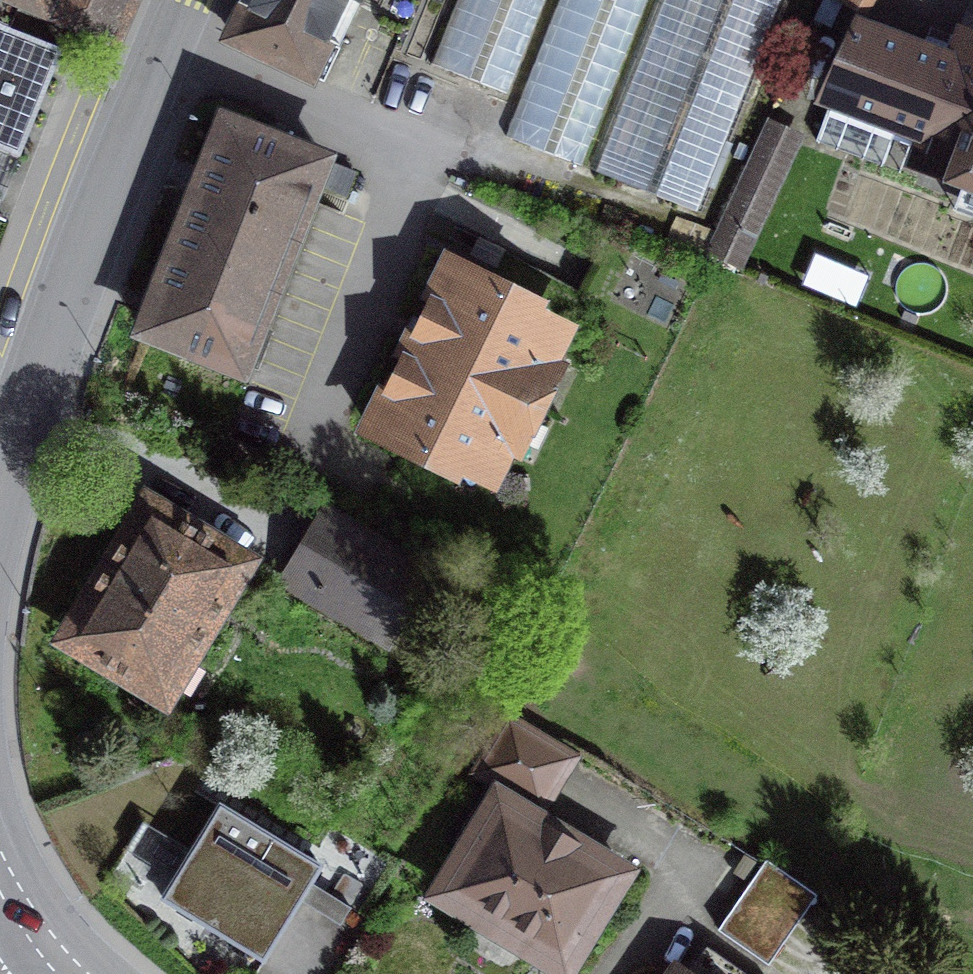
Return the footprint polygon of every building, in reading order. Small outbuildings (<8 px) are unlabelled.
[(16,13),(21,0),(0,0),(0,6),(16,13)] [(113,37),(130,0),(26,0),(113,37)] [(245,6),(249,8),(234,38),(321,81),(338,48),(325,42),(342,8),(354,14),(361,0),(248,0),(245,6)] [(545,0),(457,0),(431,64),(507,94),(545,0)] [(506,135),(579,164),(645,0),(560,0),(506,135)] [(591,170),(702,213),(785,0),(657,0),(591,170)] [(20,156),(62,49),(10,27),(16,13),(0,6),(0,148),(20,156)] [(962,63),(862,27),(834,104),(936,141),(930,159),(972,174),(972,35),(972,34),(962,63)] [(323,160),(225,121),(143,330),(242,369),(323,160)] [(795,137),(766,124),(707,248),(737,262),(795,137)] [(502,288),(450,263),(369,429),(420,454),(424,446),(484,475),(496,470),(504,451),(500,441),(516,409),(535,418),(545,399),(525,389),(539,360),(551,355),(560,337),(557,324),(498,296),(502,288)] [(237,565),(151,513),(77,636),(162,688),(237,565)] [(422,574),(327,519),(310,549),(294,575),(388,631),(422,574)] [(572,758),(510,720),(479,771),(542,809),(572,758)] [(541,822),(499,796),(440,893),(478,917),(485,905),(534,935),(527,946),(565,969),(624,872),(582,847),(584,844),(543,819),(541,822)] [(320,866),(221,805),(164,897),(208,925),(206,927),(264,962),(302,900),(340,924),(351,907),(310,882),(320,866)] [(766,861),(717,931),(767,964),(815,894),(766,861)] [(708,945),(688,973),(750,973),(708,945)]
